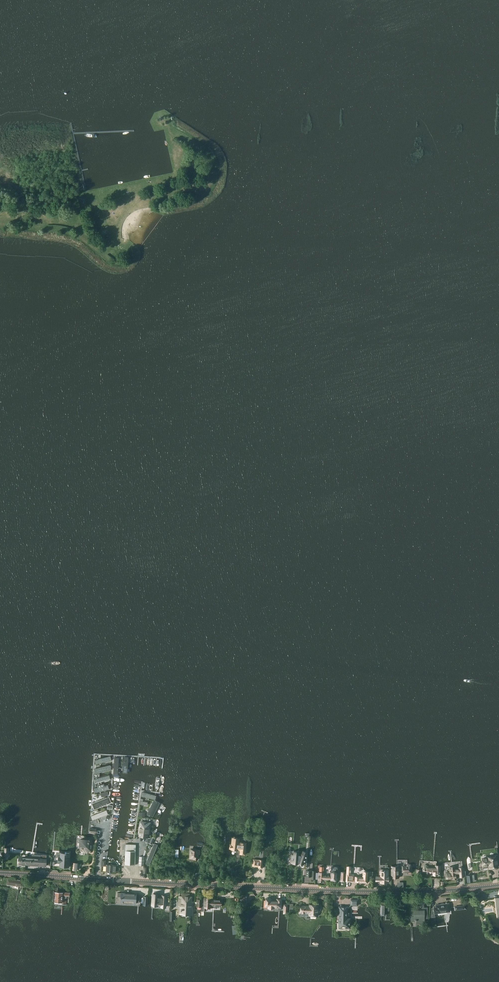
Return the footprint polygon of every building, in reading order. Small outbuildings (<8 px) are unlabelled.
[(93,768),(95,772),(111,769),(110,764),(93,768)] [(92,788),(94,792),(106,789),(109,788),(107,784),(104,785),(103,783),(97,785),(97,787),(92,788)] [(142,792),(141,796),(156,800),(157,795),(142,792)] [(91,803),(94,808),(111,801),(109,797),(91,803)] [(148,815),(153,817),(160,803),(154,801),(148,815)] [(90,815),(92,820),(108,814),(106,809),(90,815)] [(147,836),(149,823),(141,822),(139,835),(147,836)] [(241,850),(240,854),(245,854),(246,843),(245,842),(238,842),(239,839),(238,838),(234,838),(233,839),(233,844),(231,844),(230,845),(230,848),(231,849),(232,849),(237,850),(237,849),(241,850)] [(81,839),(80,849),(85,849),(85,850),(91,850),(92,840),(90,840),(81,839)] [(157,844),(154,843),(146,863),(149,865),(157,844)] [(126,844),(125,864),(135,864),(136,844),(126,844)] [(200,854),(200,849),(191,849),(190,858),(194,858),(194,859),(197,859),(198,854),(200,854)] [(293,859),(293,863),(304,864),(304,863),(308,852),(303,850),(301,855),(300,854),(299,854),(299,851),(294,851),(294,850),(294,855),(293,859)] [(69,859),(70,854),(67,854),(67,853),(65,853),(65,854),(61,854),(61,856),(61,858),(59,858),(59,863),(60,863),(60,868),(61,868),(65,869),(65,868),(69,868),(69,863),(69,862),(69,860),(70,860),(70,859),(69,859)] [(19,863),(19,864),(46,866),(46,864),(49,864),(50,859),(47,859),(41,858),(41,854),(32,854),(32,858),(23,857),(22,862),(23,863),(23,864),(19,863)] [(487,858),(483,858),(483,860),(483,866),(484,866),(484,868),(489,867),(489,869),(498,868),(498,856),(494,856),(494,855),(491,855),(491,857),(487,857),(487,858)] [(263,860),(260,860),(259,861),(253,860),(253,866),(259,867),(259,868),(262,868),(263,860)] [(351,866),(348,865),(348,866),(347,866),(347,874),(346,881),(363,882),(364,882),(364,881),(368,881),(368,875),(367,875),(368,872),(364,871),(364,873),(362,873),(362,877),(359,877),(359,876),(355,876),(355,877),(354,877),(354,875),(351,875),(351,866)] [(399,869),(399,870),(403,870),(403,872),(409,872),(409,874),(411,874),(411,869),(411,866),(411,865),(410,865),(408,865),(407,866),(402,866),(402,868),(403,868),(403,869),(399,869)] [(435,867),(429,866),(427,866),(426,865),(425,865),(424,865),(423,866),(423,869),(423,871),(425,872),(428,873),(429,873),(433,873),(433,875),(440,876),(441,865),(435,865),(435,867)] [(463,868),(463,867),(459,867),(459,868),(459,870),(455,870),(455,866),(451,866),(451,872),(447,872),(447,874),(446,875),(447,877),(447,878),(453,878),(453,879),(456,878),(455,873),(460,873),(460,877),(465,876),(466,876),(466,870),(464,871),(463,871),(463,868)] [(336,880),(337,867),(331,867),(331,875),(324,875),(324,873),(323,872),(324,867),(319,867),(319,872),(318,880),(323,880),(323,879),(330,879),(330,880),(336,880)] [(316,871),(309,870),(306,870),(306,877),(311,877),(311,879),(315,879),(316,871)] [(390,880),(390,876),(388,876),(388,871),(381,871),(381,874),(381,876),(376,876),(376,880),(381,880),(381,882),(388,882),(388,880),(390,880)] [(70,896),(70,892),(56,891),(55,901),(62,902),(63,902),(63,904),(66,905),(67,896),(70,896)] [(121,898),(122,898),(122,902),(125,902),(125,903),(131,903),(131,902),(135,902),(135,903),(136,903),(136,902),(139,903),(140,894),(118,893),(118,897),(121,897),(121,898)] [(162,907),(165,907),(166,896),(163,896),(158,896),(159,894),(153,894),(152,905),(158,905),(162,905),(162,907)] [(191,912),(192,902),(189,902),(189,896),(179,896),(179,902),(182,902),(181,907),(181,909),(181,910),(181,912),(191,912)] [(205,897),(204,907),(213,907),(213,905),(218,906),(221,906),(222,903),(221,903),(221,899),(211,898),(212,897),(205,897)] [(270,900),(271,898),(266,898),(266,900),(264,900),(264,904),(265,904),(265,906),(268,906),(268,908),(273,908),(273,906),(281,907),(281,899),(277,899),(277,901),(270,900)] [(424,907),(424,901),(419,901),(419,907),(420,910),(411,910),(411,920),(416,920),(417,920),(425,919),(424,918),(428,918),(427,907),(424,907)] [(436,907),(434,907),(435,913),(450,912),(449,907),(449,903),(443,904),(441,904),(436,905),(436,907)] [(318,904),(309,904),(309,905),(299,905),(299,907),(299,913),(300,913),(300,915),(310,916),(310,915),(318,915),(318,907),(318,904)] [(350,926),(350,919),(347,919),(347,907),(340,907),(340,927),(346,927),(346,926),(350,926)]
